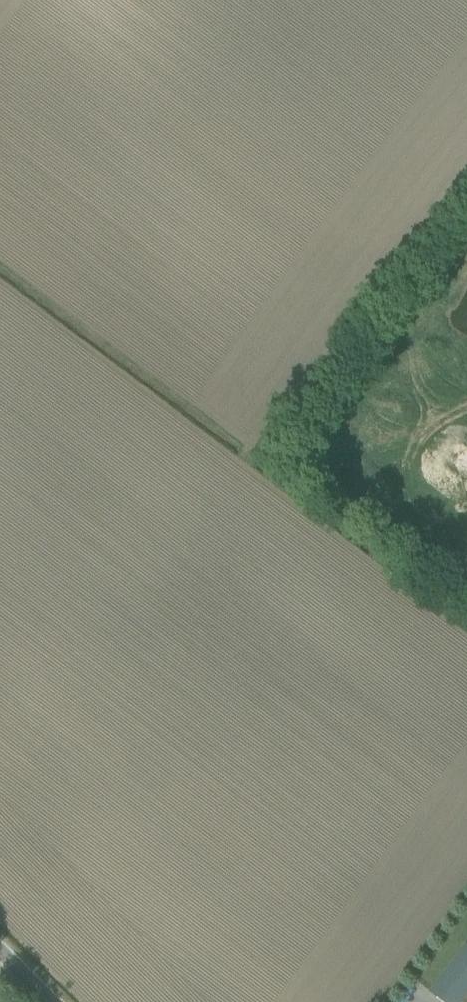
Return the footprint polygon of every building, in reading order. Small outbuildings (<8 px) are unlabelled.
[(429,992),(442,1001),(461,1001),(466,994),(466,946),(466,945),(429,992)]
